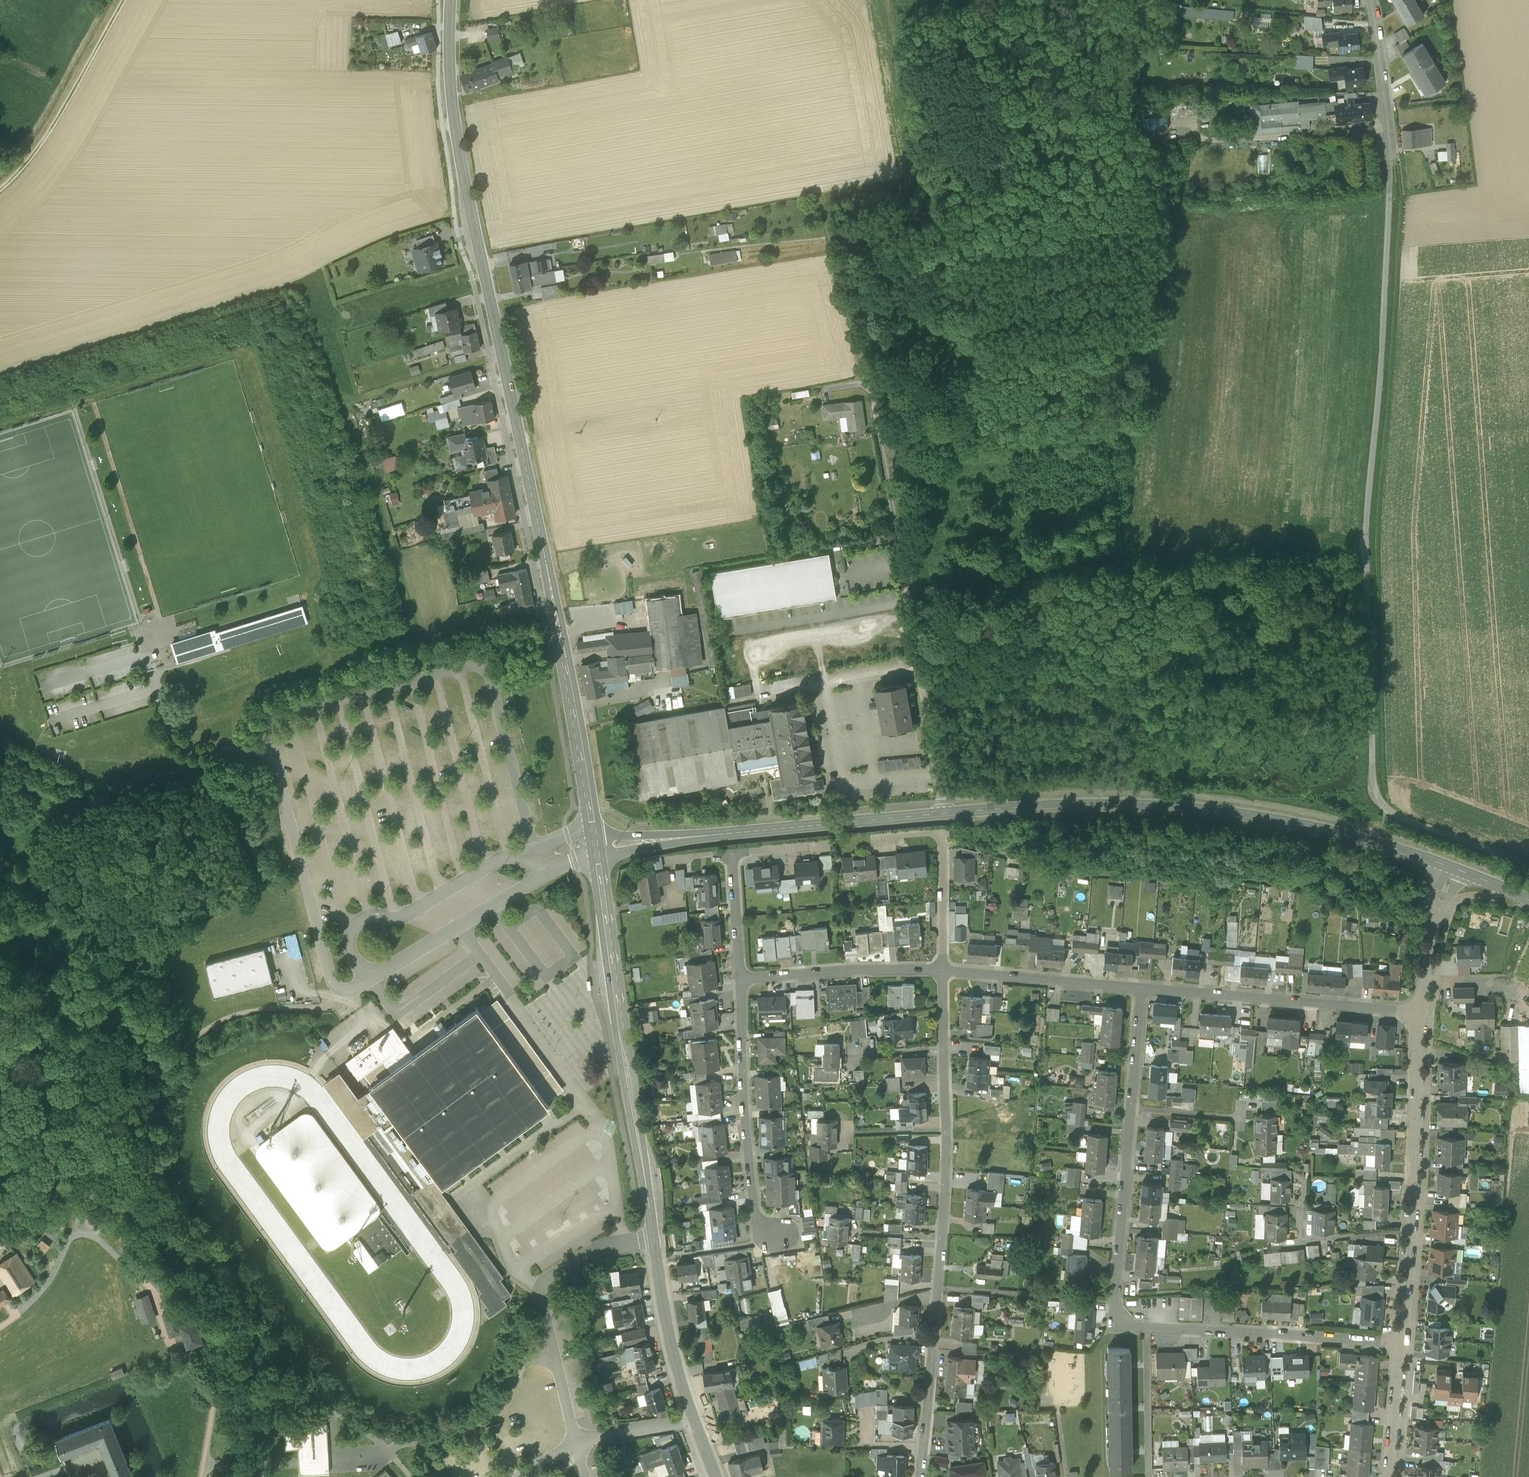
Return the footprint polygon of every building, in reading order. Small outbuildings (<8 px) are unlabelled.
[(1333,12),(1340,12),(1340,10),(1352,9),(1351,0),(1317,0),(1318,5),(1332,4),(1333,12)] [(1407,25),(1423,15),(1415,0),(1392,0),(1407,25)] [(1183,16),(1232,20),(1233,12),(1184,7),(1183,16)] [(1316,9),(1316,17),(1325,16),(1324,8),(1316,9)] [(1313,29),(1322,30),(1321,17),(1304,16),(1304,29),(1313,29)] [(1254,26),(1270,27),(1271,19),(1255,18),(1254,26)] [(1301,30),(1297,20),(1289,23),(1293,33),(1301,30)] [(500,39),(498,27),(487,29),(489,41),(500,39)] [(1394,34),(1400,43),(1405,40),(1409,38),(1404,28),(1394,34)] [(1323,34),(1322,30),(1313,29),(1315,47),(1324,46),(1323,34)] [(431,32),(417,36),(419,43),(422,51),(422,53),(436,49),(431,32)] [(1339,44),(1340,52),(1347,52),(1347,50),(1358,49),(1356,33),(1341,35),(1340,32),(1323,34),(1324,46),(1339,44)] [(390,40),(388,35),(378,38),(381,49),(390,46),(388,40),(390,40)] [(411,46),(419,43),(417,36),(406,40),(408,47),(411,46)] [(401,43),(399,37),(390,40),(388,40),(390,46),(401,43)] [(1411,50),(1405,40),(1400,43),(1396,46),(1402,56),(1411,50)] [(422,51),(419,43),(411,46),(414,54),(422,51)] [(1402,56),(1425,94),(1445,82),(1422,44),(1411,50),(1402,56)] [(520,53),(508,57),(513,69),(524,66),(523,63),(517,66),(515,62),(522,60),(520,53)] [(493,64),(497,76),(498,76),(513,71),(513,69),(508,57),(508,55),(492,61),(493,64)] [(1294,68),(1312,69),(1313,56),(1295,55),(1294,68)] [(462,75),(467,90),(499,79),(498,76),(497,76),(493,64),(462,75)] [(1345,78),(1346,87),(1353,86),(1353,84),(1364,83),(1363,68),(1347,69),(1347,67),(1329,69),(1330,80),(1337,79),(1345,78)] [(1346,87),(1345,78),(1337,79),(1338,88),(1346,87)] [(1337,98),(1337,101),(1337,104),(1347,102),(1347,98),(1353,98),(1357,97),(1356,92),(1344,94),(1344,97),(1337,98)] [(1347,102),(1337,104),(1335,104),(1337,117),(1331,118),(1332,124),(1333,124),(1360,121),(1359,120),(1371,118),(1369,102),(1354,104),(1353,98),(1347,98),(1347,102)] [(1315,118),(1332,124),(1331,118),(1337,117),(1335,104),(1337,104),(1337,101),(1325,102),(1325,101),(1298,104),(1298,106),(1291,106),(1290,102),(1273,103),(1273,104),(1251,106),(1253,126),(1261,125),(1262,132),(1277,130),(1278,132),(1283,132),(1282,124),(1286,123),(1286,124),(1300,123),(1300,120),(1309,119),(1315,118)] [(1168,117),(1146,118),(1147,129),(1168,128),(1168,117)] [(1309,119),(1300,120),(1300,123),(1300,131),(1302,131),(1302,128),(1310,127),(1309,119)] [(1282,124),(1283,132),(1300,131),(1300,123),(1286,124),(1286,123),(1282,124)] [(1403,147),(1426,146),(1425,129),(1402,131),(1403,147)] [(1455,149),(1447,150),(1448,161),(1449,167),(1454,167),(1454,161),(1456,160),(1455,149)] [(1436,162),(1448,161),(1447,150),(1435,150),(1436,162)] [(1259,154),(1259,173),(1269,172),(1268,154),(1259,154)] [(736,213),(724,215),(725,221),(737,219),(736,213)] [(732,223),(726,224),(727,232),(734,231),(732,223)] [(718,234),(727,232),(726,224),(708,228),(710,236),(718,234)] [(727,232),(718,234),(719,242),(729,240),(727,232)] [(416,240),(419,249),(436,244),(433,235),(416,240)] [(420,262),(423,270),(443,263),(440,254),(438,249),(439,249),(437,243),(436,244),(419,249),(413,251),(417,263),(420,262)] [(710,255),(712,264),(738,260),(736,250),(710,255)] [(673,251),(664,253),(665,261),(675,259),(673,251)] [(653,255),(655,263),(665,261),(664,253),(653,255)] [(550,259),(535,261),(538,273),(549,271),(552,271),(550,259)] [(509,265),(512,278),(529,274),(527,263),(526,261),(509,265)] [(529,274),(538,273),(535,261),(527,263),(529,274)] [(563,269),(554,270),(556,281),(565,279),(563,269)] [(552,271),(549,271),(551,281),(547,282),(547,283),(556,281),(554,270),(552,271)] [(540,284),(547,283),(547,282),(551,281),(549,271),(538,273),(540,284)] [(532,285),(540,284),(538,273),(529,274),(532,285)] [(532,288),(532,285),(529,274),(512,278),(515,292),(532,288)] [(541,287),(544,299),(560,295),(557,284),(541,287)] [(429,308),(430,315),(436,314),(436,313),(448,311),(446,302),(429,308)] [(440,331),(444,330),(459,327),(460,326),(459,321),(457,309),(448,311),(436,313),(436,314),(440,331)] [(436,314),(430,315),(434,332),(440,331),(436,314)] [(459,327),(461,335),(476,332),(474,324),(460,326),(459,327)] [(450,341),(462,338),(461,335),(459,327),(444,330),(447,341),(450,341)] [(462,338),(463,345),(465,352),(479,349),(476,332),(461,335),(462,338)] [(450,341),(451,347),(463,345),(462,338),(450,341)] [(413,351),(415,358),(444,349),(442,342),(413,351)] [(452,354),(465,352),(463,345),(451,347),(452,354)] [(454,358),(456,363),(467,360),(466,355),(454,358)] [(419,365),(409,368),(412,376),(422,373),(419,365)] [(449,378),(454,394),(461,392),(476,388),(471,371),(449,378)] [(443,397),(445,403),(459,399),(462,398),(461,392),(454,394),(443,397)] [(387,407),(384,397),(375,400),(376,402),(379,410),(387,408),(387,407)] [(459,399),(445,403),(443,404),(445,409),(445,411),(461,406),(459,399)] [(474,404),(478,422),(495,419),(491,400),(474,404)] [(847,416),(849,431),(865,429),(861,400),(833,403),(835,417),(839,417),(847,416)] [(379,410),(376,402),(370,403),(373,414),(379,412),(379,410)] [(387,408),(379,410),(379,412),(382,422),(406,415),(402,403),(387,407),(387,408)] [(823,405),(825,419),(835,417),(833,403),(823,405)] [(478,422),(474,404),(461,406),(465,425),(478,422)] [(433,412),(435,420),(447,417),(445,411),(445,409),(433,412)] [(849,431),(847,416),(839,417),(841,432),(849,431)] [(447,417),(435,420),(438,428),(449,425),(447,417)] [(777,419),(767,420),(768,431),(779,429),(777,419)] [(450,449),(454,451),(461,450),(464,449),(462,442),(467,441),(465,433),(447,437),(450,449)] [(808,439),(809,446),(832,443),(831,436),(808,439)] [(476,459),(476,461),(487,458),(488,458),(486,448),(483,438),(467,441),(462,442),(464,449),(465,455),(466,461),(476,459)] [(487,458),(488,464),(498,462),(495,446),(486,448),(488,458),(487,458)] [(819,450),(810,451),(812,461),(820,460),(819,450)] [(465,455),(462,455),(453,457),(455,469),(468,467),(467,463),(466,461),(465,455)] [(396,457),(392,458),(395,466),(385,469),(386,472),(400,468),(396,457)] [(383,461),(385,469),(395,466),(392,458),(383,461)] [(488,464),(487,458),(476,461),(478,466),(488,464)] [(483,471),(486,482),(490,481),(489,481),(499,479),(496,468),(483,471)] [(490,481),(491,488),(491,490),(493,500),(510,496),(506,477),(499,479),(489,481),(490,481)] [(431,483),(421,486),(423,494),(433,491),(431,483)] [(491,490),(473,494),(475,504),(493,500),(491,490)] [(399,505),(397,492),(390,494),(392,507),(399,505)] [(462,507),(475,504),(473,494),(460,497),(462,507)] [(510,496),(493,500),(495,507),(495,509),(498,519),(515,515),(510,496)] [(454,498),(456,509),(457,509),(462,507),(460,497),(454,498)] [(456,509),(454,498),(444,501),(445,504),(447,512),(456,509)] [(486,509),(495,507),(493,500),(475,504),(476,511),(477,513),(486,511),(486,509)] [(447,512),(445,504),(437,506),(439,514),(444,513),(447,512)] [(462,507),(457,509),(458,514),(476,511),(475,504),(462,507)] [(461,525),(458,514),(457,509),(456,509),(447,512),(444,513),(448,528),(461,525)] [(461,525),(461,528),(479,524),(477,513),(476,511),(458,514),(461,525)] [(425,534),(429,522),(421,519),(416,531),(425,534)] [(461,528),(462,535),(485,529),(484,523),(479,524),(461,528)] [(461,528),(461,525),(448,528),(440,530),(442,539),(444,539),(450,538),(448,531),(461,528)] [(448,531),(450,538),(462,535),(461,528),(448,531)] [(496,553),(496,554),(499,554),(510,551),(515,550),(514,550),(510,533),(511,532),(511,531),(492,535),(492,536),(493,536),(495,545),(494,546),(495,547),(496,547),(498,553),(496,553)] [(469,545),(471,557),(477,556),(474,544),(469,545)] [(510,551),(499,554),(501,560),(511,558),(510,551)] [(710,573),(718,618),(836,599),(829,553),(710,573)] [(470,572),(473,572),(471,562),(480,560),(481,564),(484,563),(483,555),(477,556),(471,557),(467,558),(470,572)] [(482,570),(481,564),(480,560),(471,562),(473,572),(482,570)] [(526,569),(510,573),(513,586),(515,594),(531,590),(526,569)] [(472,573),(474,584),(490,580),(487,570),(472,573)] [(502,588),(513,586),(510,573),(499,575),(502,588)] [(510,595),(515,594),(513,586),(502,588),(503,593),(509,592),(510,595)] [(494,589),(483,591),(485,600),(496,598),(494,589)] [(515,594),(516,601),(519,613),(535,608),(531,590),(515,594)] [(651,632),(650,632),(653,654),(655,668),(670,667),(685,665),(680,616),(677,596),(647,599),(648,610),(651,632)] [(630,600),(620,602),(622,614),(632,612),(630,600)] [(500,619),(519,613),(516,601),(511,603),(512,604),(497,609),(500,619)] [(172,644),(178,662),(307,622),(302,607),(201,638),(200,635),(172,644)] [(680,616),(685,665),(701,663),(696,614),(680,616)] [(717,665),(711,626),(702,628),(708,667),(717,665)] [(582,635),(583,641),(606,638),(606,637),(605,632),(582,635)] [(625,657),(653,654),(650,632),(606,637),(606,638),(607,648),(608,656),(619,655),(619,657),(625,657)] [(579,652),(607,648),(606,638),(583,641),(577,642),(579,652)] [(635,672),(637,674),(644,673),(647,669),(655,668),(653,654),(625,657),(627,672),(634,671),(635,672)] [(627,672),(625,657),(619,657),(619,655),(608,656),(608,659),(609,669),(599,670),(603,693),(623,689),(622,680),(628,679),(627,672)] [(608,659),(597,662),(599,670),(609,669),(608,659)] [(590,690),(591,696),(603,694),(603,693),(599,670),(597,662),(582,665),(587,691),(590,690)] [(686,674),(685,665),(670,667),(671,675),(686,674)] [(634,671),(627,672),(628,679),(628,681),(636,681),(635,672),(634,671)] [(671,675),(673,687),(689,685),(688,673),(686,674),(671,675)] [(729,686),(732,698),(749,695),(746,683),(729,686)] [(876,689),(884,731),(911,727),(903,684),(876,689)] [(648,699),(633,707),(637,716),(653,708),(648,699)] [(771,708),(765,709),(767,721),(759,722),(757,711),(756,707),(726,712),(729,728),(734,756),(736,768),(781,760),(784,778),(770,780),(774,801),(816,793),(816,789),(814,780),(814,777),(807,740),(816,739),(816,735),(815,731),(806,732),(800,703),(771,708)] [(627,725),(640,799),(738,782),(736,768),(734,756),(729,728),(726,712),(725,707),(627,725)] [(767,721),(765,709),(757,711),(759,722),(767,721)] [(823,778),(814,780),(816,789),(825,788),(823,778)] [(973,858),(978,858),(978,852),(962,848),(962,858),(973,858)] [(898,867),(898,875),(927,873),(925,850),(896,853),(896,854),(898,867)] [(990,854),(983,853),(981,860),(988,861),(990,854)] [(896,854),(885,855),(886,868),(898,867),(896,854)] [(819,856),(821,870),(833,869),(831,855),(819,856)] [(843,858),(846,880),(847,880),(846,877),(853,877),(854,879),(877,877),(876,873),(876,869),(875,856),(875,855),(843,858)] [(876,869),(886,868),(885,855),(875,856),(876,869)] [(650,859),(652,869),(662,868),(660,857),(650,859)] [(962,882),(966,882),(969,879),(973,879),(973,858),(962,858),(955,858),(955,879),(959,879),(962,882)] [(810,879),(810,882),(819,881),(818,861),(810,862),(803,862),(795,863),(796,878),(796,881),(797,881),(810,879)] [(755,885),(755,888),(757,888),(756,885),(771,884),(772,886),(779,886),(779,885),(779,880),(778,865),(753,867),(755,885)] [(1008,879),(1020,879),(1021,866),(1009,865),(1008,879)] [(746,886),(755,885),(753,867),(745,868),(746,886)] [(898,867),(886,868),(888,879),(899,878),(898,875),(898,867)] [(685,876),(684,868),(675,870),(678,887),(685,886),(685,876)] [(643,901),(644,902),(646,902),(660,899),(658,885),(670,883),(668,871),(639,876),(643,901)] [(700,886),(701,905),(705,905),(718,904),(720,904),(719,888),(716,888),(715,874),(693,876),(694,886),(700,886)] [(685,886),(686,890),(695,889),(694,886),(693,876),(685,876),(685,886)] [(796,878),(789,879),(791,892),(798,892),(797,883),(797,881),(796,881),(796,878)] [(779,893),(791,892),(789,879),(779,880),(779,885),(779,886),(779,893)] [(986,881),(977,881),(978,890),(987,890),(986,881)] [(1156,883),(1145,882),(1144,891),(1155,891),(1156,883)] [(1123,887),(1107,885),(1106,897),(1122,899),(1123,887)] [(1020,905),(1020,907),(1028,907),(1028,899),(1021,898),(1020,905)] [(647,908),(646,902),(644,902),(643,901),(628,904),(629,911),(647,908)] [(705,905),(705,912),(719,911),(718,904),(705,905)] [(880,931),(881,931),(887,931),(886,916),(885,905),(877,906),(880,931)] [(956,913),(968,913),(968,905),(956,905),(956,913)] [(1019,919),(1027,920),(1028,907),(1020,907),(1019,919)] [(719,919),(719,911),(705,912),(706,920),(719,919)] [(687,912),(671,915),(672,922),(687,919),(687,912)] [(966,927),(968,927),(968,913),(956,913),(955,926),(966,926),(966,927)] [(1369,918),(1371,918),(1371,915),(1361,913),(1361,926),(1369,926),(1369,918)] [(662,916),(663,923),(672,922),(671,915),(662,916)] [(1380,925),(1380,919),(1380,918),(1371,918),(1369,918),(1369,926),(1380,925)] [(704,946),(704,947),(711,946),(722,946),(720,919),(719,919),(706,920),(702,920),(704,946)] [(1357,923),(1345,920),(1344,929),(1356,932),(1357,923)] [(1236,947),(1237,921),(1227,921),(1227,947),(1236,947)] [(909,944),(909,946),(922,945),(922,936),(922,934),(921,934),(920,923),(908,924),(908,925),(903,925),(903,928),(894,929),(894,926),(893,926),(892,926),(893,930),(894,946),(909,944)] [(955,939),(965,939),(966,927),(966,926),(955,926),(955,939)] [(969,942),(983,943),(983,934),(971,933),(968,927),(966,927),(965,939),(969,942)] [(817,949),(817,951),(828,950),(827,942),(828,942),(828,939),(827,939),(826,928),(815,929),(809,930),(809,933),(802,934),(801,931),(800,931),(800,935),(802,950),(817,949)] [(1017,938),(1018,933),(1018,929),(1006,928),(1005,936),(1017,938)] [(857,954),(857,956),(869,954),(869,953),(883,951),(883,947),(882,934),(873,935),(873,932),(867,932),(855,933),(856,945),(855,945),(856,948),(857,954)] [(1086,932),(1086,936),(1085,942),(1094,942),(1094,933),(1086,932)] [(1409,934),(1400,932),(1398,941),(1407,943),(1409,934)] [(293,960),(302,958),(295,933),(274,938),(276,945),(289,942),(293,960)] [(1018,933),(1017,938),(1016,948),(1029,949),(1030,939),(1024,938),(1024,933),(1018,933)] [(995,935),(983,934),(983,943),(983,944),(994,945),(995,935)] [(1003,946),(1016,948),(1017,938),(1005,936),(1004,936),(1003,946)] [(1029,951),(1036,951),(1037,947),(1038,937),(1030,936),(1030,939),(1029,949),(1029,951)] [(764,952),(764,960),(776,959),(776,957),(790,956),(790,952),(789,939),(780,940),(780,937),(774,937),(762,938),(764,950),(763,950),(763,952),(764,952)] [(1038,937),(1037,947),(1051,948),(1051,938),(1038,937)] [(843,940),(844,951),(852,951),(852,948),(853,948),(852,940),(843,940)] [(1072,950),(1084,952),(1085,942),(1073,940),(1072,950)] [(1119,952),(1132,953),(1133,941),(1126,941),(1120,940),(1119,952)] [(1133,941),(1132,953),(1139,954),(1140,946),(1153,947),(1153,943),(1133,941)] [(968,958),(981,959),(983,944),(983,943),(969,942),(968,958)] [(1084,952),(1097,953),(1098,943),(1094,942),(1085,942),(1084,952)] [(994,945),(983,944),(981,959),(995,961),(996,945),(994,945)] [(699,947),(700,955),(712,953),(711,946),(704,947),(704,946),(699,947)] [(1139,954),(1139,955),(1139,956),(1146,956),(1152,957),(1153,947),(1140,946),(1139,954)] [(1479,946),(1456,946),(1457,964),(1458,964),(1470,964),(1470,966),(1479,966),(1479,946)] [(1049,964),(1051,948),(1037,947),(1036,951),(1035,963),(1049,964)] [(1152,957),(1165,958),(1166,948),(1153,947),(1152,957)] [(205,963),(214,997),(273,982),(264,948),(205,963)] [(1064,949),(1051,948),(1049,964),(1063,965),(1064,949)] [(1240,965),(1241,964),(1242,950),(1221,948),(1221,953),(1234,955),(1233,965),(1240,965)] [(1186,958),(1195,958),(1195,950),(1187,949),(1186,958)] [(1255,951),(1242,950),(1241,964),(1254,966),(1255,955),(1255,951)] [(1104,967),(1117,968),(1119,952),(1117,952),(1106,951),(1105,951),(1104,967)] [(1289,962),(1301,963),(1302,953),(1290,951),(1289,956),(1289,962)] [(1132,953),(1119,952),(1117,968),(1131,969),(1132,953)] [(1207,962),(1220,963),(1221,953),(1208,952),(1207,962)] [(1220,963),(1227,964),(1233,965),(1234,955),(1221,953),(1220,963)] [(447,964),(450,968),(456,963),(449,955),(441,961),(445,966),(447,964)] [(1145,963),(1146,956),(1139,956),(1139,955),(1137,955),(1137,963),(1139,963),(1138,970),(1145,971),(1146,963),(1145,963)] [(1254,966),(1267,967),(1267,968),(1275,969),(1276,961),(1276,957),(1255,955),(1254,966)] [(1171,972),(1185,974),(1186,958),(1180,957),(1173,956),(1171,972)] [(1195,958),(1186,958),(1185,974),(1198,975),(1200,959),(1195,958)] [(690,972),(692,990),(705,988),(718,987),(714,961),(695,963),(696,971),(690,972)] [(1275,970),(1288,972),(1289,962),(1276,961),(1275,969),(1275,970)] [(1301,963),(1289,962),(1288,972),(1300,973),(1301,963)] [(1308,972),(1321,974),(1322,965),(1322,963),(1309,962),(1308,972)] [(1352,977),(1362,976),(1362,968),(1362,963),(1352,964),(1352,977)] [(1240,965),(1233,965),(1227,964),(1225,979),(1239,980),(1240,965)] [(1239,980),(1252,982),(1254,966),(1241,964),(1240,965),(1239,980)] [(1344,977),(1352,977),(1352,964),(1342,964),(1342,967),(1343,975),(1344,976),(1344,977)] [(1335,975),(1343,975),(1342,967),(1322,965),(1321,974),(1335,975)] [(1390,978),(1399,979),(1399,975),(1400,966),(1390,965),(1389,974),(1390,974),(1390,978)] [(1267,967),(1254,966),(1252,982),(1266,983),(1267,968),(1267,967)] [(641,981),(639,967),(633,968),(634,982),(641,981)] [(1375,969),(1362,968),(1362,976),(1363,987),(1373,987),(1375,972),(1375,973),(1375,969)] [(1306,988),(1320,990),(1321,974),(1308,972),(1306,988)] [(1373,992),(1397,995),(1398,982),(1399,979),(1390,978),(1390,974),(1389,974),(1375,973),(1375,972),(1373,987),(1373,992)] [(1320,990),(1333,991),(1335,975),(1321,974),(1320,990)] [(1343,975),(1335,975),(1333,991),(1343,992),(1344,977),(1344,976),(1343,975)] [(903,1006),(903,1007),(915,1006),(914,997),(914,994),(915,994),(915,991),(914,991),(914,983),(903,983),(903,985),(888,985),(889,1006),(890,1006),(890,1003),(898,1003),(898,1006),(903,1006)] [(828,986),(830,1008),(840,1007),(840,1005),(856,1004),(857,1004),(856,991),(856,984),(828,986)] [(862,987),(862,991),(863,1003),(872,1002),(870,986),(862,987)] [(1465,1003),(1474,1003),(1474,988),(1454,988),(1454,1002),(1465,1002),(1465,1003)] [(798,1005),(798,1014),(815,1013),(813,989),(797,990),(797,992),(798,1005)] [(699,1002),(698,995),(693,996),(683,997),(684,1004),(689,1003),(699,1002)] [(963,996),(961,1010),(982,1012),(983,998),(963,996)] [(760,998),(761,1018),(770,1018),(769,1015),(786,1014),(786,1005),(785,997),(760,998)] [(689,1003),(691,1016),(716,1013),(714,1000),(699,1002),(689,1003)] [(416,1172),(424,1184),(432,1179),(436,1176),(443,1185),(447,1191),(462,1180),(457,1175),(550,1107),(546,1101),(562,1089),(549,1073),(509,1018),(497,1001),(487,1008),(485,1005),(479,1009),(477,1007),(447,1029),(439,1035),(413,1054),(393,1027),(369,1045),(346,1061),(359,1079),(364,1074),(372,1084),(370,1086),(371,1087),(360,1095),(358,1097),(340,1071),(332,1077),(364,1122),(369,1130),(370,1129),(372,1132),(388,1154),(390,1152),(393,1150),(388,1144),(395,1139),(399,1145),(414,1165),(416,1163),(420,1169),(416,1172)] [(1176,1005),(1154,1003),(1153,1019),(1160,1020),(1175,1021),(1175,1017),(1176,1005)] [(1479,1037),(1489,1037),(1489,1027),(1493,1027),(1493,1003),(1474,1003),(1465,1003),(1465,1027),(1479,1027),(1479,1037)] [(864,1013),(864,1005),(857,1006),(857,1004),(856,1004),(856,1013),(864,1013)] [(1103,1014),(1102,1025),(1120,1026),(1121,1008),(1103,1007),(1103,1014)] [(1046,1019),(1059,1021),(1060,1009),(1047,1008),(1046,1019)] [(659,1019),(657,1009),(647,1011),(649,1021),(659,1019)] [(960,1024),(964,1025),(971,1025),(981,1026),(981,1023),(982,1012),(961,1010),(960,1024)] [(991,1013),(989,1013),(982,1012),(981,1023),(990,1024),(991,1013)] [(717,1027),(716,1013),(691,1016),(693,1029),(693,1030),(702,1029),(717,1027)] [(1093,1024),(1102,1025),(1103,1014),(1098,1013),(1094,1013),(1093,1024)] [(1201,1013),(1199,1029),(1214,1030),(1216,1014),(1201,1013)] [(1230,1016),(1216,1014),(1214,1030),(1229,1032),(1230,1016)] [(1268,1017),(1267,1033),(1280,1034),(1282,1034),(1283,1018),(1268,1017)] [(1282,1034),(1284,1035),(1297,1036),(1298,1031),(1299,1019),(1283,1018),(1282,1034)] [(865,1019),(858,1020),(860,1037),(867,1037),(865,1019)] [(884,1039),(904,1037),(903,1019),(882,1021),(884,1039)] [(911,1019),(903,1019),(904,1037),(912,1037),(911,1019)] [(439,1035),(447,1029),(440,1020),(432,1026),(439,1035)] [(852,1038),(860,1037),(858,1020),(850,1021),(852,1038)] [(1337,1037),(1350,1038),(1351,1022),(1336,1021),(1335,1037),(1337,1037)] [(1366,1023),(1351,1022),(1350,1038),(1365,1040),(1366,1023)] [(971,1025),(971,1031),(982,1032),(981,1039),(990,1040),(992,1024),(990,1024),(981,1023),(981,1026),(971,1025)] [(1377,1046),(1391,1047),(1393,1026),(1378,1024),(1377,1046)] [(1118,1044),(1120,1026),(1102,1025),(1100,1042),(1118,1044)] [(1501,1025),(1502,1062),(1518,1061),(1517,1025),(1501,1025)] [(1519,1092),(1528,1092),(1528,1025),(1517,1025),(1518,1061),(1519,1092)] [(1213,1038),(1214,1030),(1199,1029),(1199,1037),(1213,1038)] [(1240,1038),(1248,1038),(1248,1029),(1241,1029),(1240,1038)] [(1248,1038),(1247,1042),(1246,1059),(1245,1066),(1253,1067),(1256,1030),(1248,1029),(1248,1038)] [(1214,1030),(1213,1038),(1228,1040),(1229,1032),(1214,1030)] [(1296,1045),(1307,1046),(1308,1042),(1308,1032),(1298,1031),(1297,1036),(1296,1045)] [(1308,1032),(1308,1042),(1315,1042),(1316,1033),(1308,1032)] [(1279,1044),(1280,1034),(1267,1033),(1266,1042),(1279,1044)] [(1315,1042),(1323,1043),(1324,1034),(1316,1033),(1315,1042)] [(1296,1045),(1297,1036),(1284,1035),(1283,1044),(1296,1045)] [(758,1038),(759,1063),(775,1062),(774,1053),(774,1051),(785,1050),(784,1037),(774,1038),(758,1038)] [(1213,1038),(1199,1037),(1198,1046),(1213,1047),(1213,1038)] [(1349,1046),(1350,1038),(1337,1037),(1336,1045),(1349,1046)] [(1365,1040),(1350,1038),(1349,1046),(1349,1047),(1364,1048),(1365,1040)] [(695,1071),(705,1070),(719,1069),(716,1040),(692,1042),(694,1057),(695,1071)] [(1171,1049),(1178,1050),(1179,1040),(1172,1040),(1171,1048),(1171,1049)] [(1179,1040),(1178,1050),(1179,1050),(1186,1050),(1187,1041),(1179,1040)] [(1238,1059),(1246,1059),(1247,1042),(1240,1042),(1233,1041),(1232,1053),(1239,1054),(1238,1059)] [(694,1057),(692,1042),(685,1043),(687,1058),(694,1057)] [(1314,1054),(1315,1042),(1308,1042),(1307,1046),(1307,1054),(1314,1055),(1314,1054)] [(1315,1042),(1314,1054),(1322,1055),(1323,1043),(1315,1042)] [(814,1056),(825,1056),(825,1045),(815,1044),(814,1056)] [(825,1045),(825,1056),(839,1056),(839,1045),(825,1045)] [(983,1053),(999,1054),(1000,1046),(984,1045),(983,1053)] [(1031,1048),(1022,1047),(1022,1056),(1031,1057),(1031,1048)] [(1178,1061),(1179,1050),(1178,1050),(1171,1049),(1171,1048),(1168,1048),(1167,1060),(1178,1061)] [(1178,1061),(1191,1062),(1192,1051),(1186,1050),(1179,1050),(1178,1061)] [(825,1056),(824,1068),(837,1068),(838,1068),(839,1056),(825,1056)] [(969,1057),(968,1071),(989,1073),(989,1065),(990,1059),(969,1057)] [(902,1076),(903,1077),(925,1076),(924,1058),(901,1059),(902,1061),(902,1076)] [(895,1076),(902,1076),(902,1061),(894,1061),(895,1076)] [(1354,1072),(1354,1071),(1355,1063),(1348,1062),(1347,1072),(1354,1072)] [(1364,1064),(1355,1063),(1354,1071),(1363,1072),(1364,1064)] [(1444,1069),(1444,1075),(1466,1075),(1466,1063),(1439,1063),(1439,1069),(1444,1069)] [(1151,1064),(1150,1079),(1166,1081),(1166,1071),(1167,1066),(1151,1064)] [(997,1066),(989,1065),(989,1073),(996,1074),(997,1066)] [(837,1080),(837,1068),(824,1068),(818,1067),(817,1080),(837,1080)] [(856,1071),(857,1085),(865,1085),(863,1070),(856,1071)] [(1098,1070),(1096,1088),(1114,1090),(1116,1072),(1098,1070)] [(987,1087),(989,1073),(968,1071),(967,1085),(987,1087)] [(1166,1071),(1166,1081),(1176,1082),(1177,1072),(1166,1071)] [(1465,1087),(1466,1075),(1444,1075),(1444,1080),(1439,1080),(1438,1087),(1448,1087),(1460,1087),(1465,1087)] [(757,1077),(757,1091),(778,1090),(777,1076),(767,1076),(757,1077)] [(777,1076),(778,1090),(785,1090),(785,1081),(783,1081),(783,1076),(780,1076),(777,1076)] [(364,1122),(332,1077),(323,1083),(364,1138),(372,1132),(370,1129),(369,1130),(364,1122)] [(1084,1078),(1075,1077),(1074,1086),(1083,1087),(1084,1078)] [(1164,1096),(1166,1081),(1150,1079),(1148,1094),(1164,1096)] [(1376,1102),(1377,1102),(1391,1103),(1391,1102),(1391,1091),(1387,1091),(1388,1080),(1384,1080),(1368,1080),(1364,1079),(1363,1090),(1377,1091),(1376,1102)] [(697,1084),(698,1098),(720,1096),(718,1081),(707,1082),(697,1084)] [(900,1091),(900,1083),(887,1084),(884,1084),(884,1092),(900,1091)] [(1505,1095),(1506,1085),(1495,1083),(1493,1093),(1505,1095)] [(691,1099),(698,1098),(697,1084),(694,1084),(689,1085),(691,1099)] [(1459,1096),(1460,1096),(1460,1087),(1448,1087),(1448,1095),(1459,1096)] [(1113,1107),(1114,1090),(1096,1088),(1095,1106),(1113,1107)] [(1181,1101),(1195,1102),(1196,1089),(1181,1088),(1181,1097),(1181,1101)] [(990,1096),(1003,1097),(1003,1090),(990,1089),(990,1096)] [(778,1104),(778,1090),(757,1091),(758,1106),(768,1105),(778,1105),(778,1104)] [(907,1095),(908,1107),(927,1106),(926,1093),(909,1094),(909,1095),(907,1095)] [(722,1111),(720,1096),(698,1098),(700,1113),(720,1111),(722,1111)] [(1172,1104),(1181,1105),(1181,1101),(1181,1097),(1172,1096),(1172,1104)] [(1466,1107),(1476,1108),(1476,1096),(1460,1096),(1459,1096),(1458,1104),(1466,1105),(1466,1107)] [(698,1098),(691,1099),(693,1113),(697,1113),(700,1113),(698,1098)] [(1072,1112),(1073,1102),(1064,1101),(1063,1111),(1067,1112),(1072,1112)] [(1261,1109),(1276,1109),(1276,1101),(1261,1101),(1261,1109)] [(1076,1112),(1084,1113),(1085,1103),(1073,1102),(1072,1112),(1076,1113),(1076,1112)] [(1377,1102),(1376,1104),(1376,1113),(1386,1114),(1390,1114),(1391,1103),(1377,1102)] [(1452,1124),(1465,1125),(1466,1107),(1466,1105),(1458,1104),(1438,1103),(1437,1123),(1441,1123),(1452,1124)] [(1385,1125),(1386,1114),(1376,1113),(1376,1104),(1367,1104),(1367,1110),(1367,1117),(1367,1124),(1385,1125)] [(259,1106),(244,1117),(248,1122),(262,1111),(259,1106)] [(927,1106),(908,1107),(899,1107),(900,1118),(900,1120),(908,1117),(909,1120),(913,1120),(928,1118),(927,1106)] [(900,1118),(899,1107),(890,1108),(890,1119),(900,1118)] [(1330,1111),(1318,1110),(1318,1119),(1330,1120),(1330,1111)] [(697,1113),(698,1120),(720,1117),(720,1111),(700,1113),(697,1113)] [(301,1114),(262,1143),(260,1144),(258,1147),(257,1150),(256,1153),(257,1157),(321,1244),(324,1247),(327,1248),(331,1249),(335,1248),(377,1217),(378,1215),(380,1212),(380,1209),(379,1205),(378,1203),(313,1115),(311,1113),(308,1112),(305,1112),(301,1114)] [(1256,1114),(1255,1133),(1276,1133),(1276,1124),(1273,1124),(1273,1115),(1256,1114)] [(1367,1124),(1367,1117),(1360,1116),(1359,1127),(1379,1128),(1385,1128),(1385,1125),(1367,1124)] [(721,1123),(720,1117),(698,1120),(698,1126),(701,1126),(701,1125),(721,1123)] [(760,1117),(761,1132),(781,1131),(780,1117),(770,1117),(760,1117)] [(817,1120),(817,1133),(836,1133),(836,1120),(817,1120)] [(908,1123),(909,1129),(913,1129),(913,1120),(909,1120),(900,1120),(896,1121),(896,1129),(898,1129),(897,1123),(908,1123)] [(1170,1129),(1178,1130),(1179,1123),(1170,1122),(1170,1129)] [(697,1141),(703,1140),(725,1138),(723,1123),(721,1123),(701,1125),(701,1126),(698,1126),(695,1126),(697,1141)] [(1189,1123),(1179,1123),(1178,1130),(1189,1131),(1189,1123)] [(672,1126),(665,1124),(663,1131),(670,1133),(672,1126)] [(1068,1133),(1082,1134),(1083,1126),(1075,1125),(1069,1124),(1068,1133)] [(1334,1135),(1320,1126),(1316,1132),(1329,1141),(1334,1135)] [(1147,1127),(1146,1142),(1162,1144),(1163,1130),(1163,1129),(1147,1127)] [(1359,1136),(1368,1137),(1368,1130),(1379,1130),(1379,1128),(1359,1127),(1354,1127),(1353,1136),(1359,1136)] [(1379,1143),(1389,1143),(1389,1147),(1394,1147),(1394,1132),(1398,1131),(1398,1129),(1385,1128),(1379,1128),(1379,1130),(1379,1137),(1379,1142),(1379,1143)] [(1163,1130),(1162,1144),(1171,1145),(1172,1131),(1163,1130)] [(782,1145),(781,1131),(761,1132),(762,1146),(772,1146),(782,1145)] [(817,1133),(817,1145),(817,1146),(825,1146),(836,1146),(836,1133),(817,1133)] [(1255,1151),(1272,1152),(1273,1142),(1275,1142),(1275,1141),(1276,1133),(1255,1133),(1255,1151)] [(1088,1134),(1087,1152),(1105,1153),(1106,1136),(1088,1134)] [(1503,1148),(1503,1136),(1494,1136),(1494,1148),(1503,1148)] [(1442,1143),(1441,1149),(1463,1150),(1464,1138),(1447,1137),(1437,1137),(1437,1143),(1442,1143)] [(726,1153),(725,1138),(703,1140),(704,1154),(704,1155),(716,1154),(726,1153)] [(422,1186),(424,1184),(416,1172),(420,1169),(416,1163),(414,1165),(399,1145),(395,1139),(388,1144),(393,1150),(390,1152),(405,1172),(409,1169),(422,1186)] [(1309,1152),(1318,1152),(1318,1147),(1318,1139),(1309,1139),(1309,1152)] [(1281,1141),(1275,1141),(1275,1142),(1273,1142),(1272,1152),(1280,1152),(1280,1151),(1279,1151),(1279,1149),(1281,1149),(1281,1141)] [(1161,1158),(1162,1144),(1146,1142),(1145,1157),(1161,1158)] [(1357,1153),(1366,1154),(1366,1142),(1359,1142),(1358,1142),(1358,1147),(1357,1147),(1357,1153)] [(1375,1142),(1366,1142),(1366,1154),(1375,1154),(1375,1142)] [(1379,1142),(1375,1142),(1375,1154),(1389,1154),(1389,1147),(1389,1143),(1379,1143),(1379,1142)] [(1170,1158),(1171,1145),(1162,1144),(1161,1158),(1170,1158)] [(1337,1144),(1337,1148),(1337,1153),(1357,1153),(1357,1147),(1353,1147),(1353,1144),(1350,1144),(1337,1144)] [(825,1158),(825,1146),(817,1146),(817,1145),(811,1145),(811,1158),(825,1158)] [(908,1147),(907,1159),(926,1159),(927,1147),(910,1146),(910,1147),(908,1147)] [(1463,1162),(1463,1150),(1441,1149),(1441,1155),(1436,1154),(1436,1161),(1446,1161),(1463,1162)] [(1103,1171),(1105,1153),(1087,1152),(1085,1170),(1103,1171)] [(1238,1154),(1230,1154),(1229,1168),(1237,1168),(1238,1154)] [(1366,1165),(1374,1165),(1375,1154),(1366,1154),(1366,1165)] [(1388,1166),(1389,1154),(1375,1154),(1374,1165),(1375,1165),(1388,1166)] [(766,1173),(788,1172),(787,1158),(787,1157),(783,1157),(770,1158),(763,1158),(764,1166),(765,1166),(766,1173)] [(907,1168),(907,1159),(898,1158),(898,1168),(907,1168)] [(926,1172),(926,1159),(907,1159),(907,1168),(907,1171),(909,1171),(926,1172)] [(1179,1167),(1182,1168),(1182,1160),(1171,1159),(1170,1166),(1179,1167)] [(718,1166),(717,1160),(702,1162),(703,1168),(706,1168),(706,1167),(718,1166)] [(1041,1164),(1038,1164),(1040,1171),(1043,1170),(1043,1171),(1052,1169),(1050,1161),(1041,1163),(1041,1164)] [(1275,1162),(1275,1169),(1286,1170),(1287,1161),(1275,1161),(1275,1162)] [(1186,1169),(1185,1175),(1195,1176),(1196,1164),(1186,1163),(1186,1169)] [(706,1168),(707,1182),(729,1179),(727,1165),(718,1166),(706,1167),(706,1168)] [(1170,1166),(1170,1174),(1179,1174),(1179,1169),(1179,1167),(1170,1166)] [(700,1183),(707,1182),(706,1168),(703,1168),(698,1169),(699,1183),(700,1183)] [(1070,1176),(1079,1177),(1079,1169),(1068,1168),(1068,1170),(1067,1176),(1070,1176)] [(1354,1179),(1364,1180),(1364,1169),(1355,1168),(1354,1179)] [(1067,1176),(1068,1170),(1062,1169),(1061,1182),(1062,1182),(1069,1182),(1070,1176),(1067,1176)] [(1286,1170),(1275,1169),(1272,1169),(1271,1179),(1290,1180),(1291,1170),(1286,1170)] [(1364,1169),(1364,1180),(1376,1180),(1376,1169),(1375,1169),(1364,1169)] [(1259,1170),(1251,1170),(1251,1182),(1259,1183),(1259,1170)] [(895,1180),(896,1172),(886,1171),(886,1180),(895,1180)] [(766,1173),(768,1204),(789,1203),(796,1202),(795,1194),(793,1194),(793,1188),(795,1188),(795,1187),(793,1187),(793,1181),(795,1181),(794,1172),(793,1172),(788,1172),(766,1173)] [(896,1172),(895,1180),(906,1181),(907,1173),(896,1172)] [(987,1187),(1003,1189),(1004,1174),(989,1172),(987,1187)] [(1449,1192),(1458,1193),(1458,1192),(1459,1175),(1439,1173),(1438,1191),(1449,1192)] [(1178,1182),(1179,1174),(1170,1174),(1169,1181),(1178,1182)] [(399,1179),(395,1187),(402,1191),(404,1186),(402,1185),(404,1181),(399,1179)] [(453,1207),(432,1179),(424,1184),(429,1190),(431,1193),(428,1196),(426,1192),(422,1195),(446,1227),(460,1217),(453,1207)] [(731,1194),(729,1179),(707,1182),(709,1196),(709,1197),(721,1196),(731,1194)] [(1271,1199),(1289,1200),(1290,1180),(1271,1179),(1271,1183),(1271,1199)] [(877,1181),(867,1180),(867,1189),(876,1189),(877,1181)] [(906,1192),(906,1181),(895,1180),(894,1191),(906,1192)] [(1168,1189),(1180,1190),(1180,1187),(1180,1182),(1178,1182),(1169,1181),(1168,1189)] [(1400,1181),(1389,1181),(1389,1189),(1400,1189),(1400,1181)] [(701,1197),(706,1197),(709,1196),(707,1182),(700,1183),(701,1197)] [(1061,1197),(1077,1198),(1078,1183),(1069,1182),(1062,1182),(1061,1197)] [(1142,1182),(1141,1200),(1159,1202),(1159,1201),(1160,1185),(1160,1183),(1142,1182)] [(1261,1199),(1271,1199),(1271,1183),(1261,1182),(1261,1199)] [(1325,1192),(1336,1193),(1336,1183),(1325,1182),(1325,1192)] [(1363,1186),(1363,1184),(1358,1183),(1350,1190),(1349,1205),(1357,1205),(1358,1193),(1363,1193),(1363,1186)] [(446,1227),(422,1195),(426,1192),(429,1190),(424,1184),(422,1186),(414,1192),(442,1230),(446,1227)] [(1159,1201),(1167,1202),(1168,1202),(1169,1192),(1163,1192),(1164,1185),(1160,1185),(1159,1201)] [(1374,1186),(1374,1195),(1388,1195),(1388,1186),(1376,1185),(1376,1186),(1374,1186)] [(1362,1206),(1373,1206),(1374,1195),(1374,1186),(1363,1186),(1363,1193),(1358,1193),(1357,1205),(1362,1206)] [(966,1203),(987,1205),(988,1191),(987,1191),(967,1189),(966,1203)] [(1002,1192),(994,1191),(993,1206),(1001,1206),(1002,1192)] [(1325,1192),(1325,1204),(1335,1204),(1336,1193),(1325,1192)] [(1449,1192),(1447,1206),(1465,1207),(1467,1193),(1458,1192),(1458,1193),(1449,1192)] [(895,1206),(905,1207),(905,1198),(903,1197),(903,1194),(903,1197),(896,1196),(895,1206)] [(925,1196),(903,1194),(903,1197),(905,1198),(905,1207),(924,1208),(925,1196)] [(1387,1207),(1388,1195),(1374,1195),(1373,1206),(1387,1207)] [(1083,1198),(1081,1216),(1099,1217),(1101,1199),(1083,1198)] [(1498,1207),(1499,1198),(1491,1198),(1490,1206),(1498,1207)] [(1157,1220),(1158,1210),(1159,1202),(1141,1200),(1139,1218),(1157,1220)] [(1159,1201),(1159,1202),(1158,1210),(1160,1210),(1160,1215),(1166,1216),(1167,1202),(1159,1201)] [(722,1207),(722,1202),(707,1203),(707,1210),(710,1209),(722,1207)] [(789,1203),(790,1215),(801,1214),(800,1202),(796,1202),(789,1203)] [(985,1219),(987,1205),(966,1203),(965,1217),(985,1219)] [(1258,1213),(1267,1213),(1284,1213),(1285,1207),(1285,1206),(1258,1205),(1258,1213)] [(710,1209),(712,1224),(734,1221),(732,1206),(722,1207),(710,1209)] [(1373,1206),(1362,1206),(1361,1217),(1373,1217),(1373,1206)] [(1387,1218),(1387,1207),(1373,1206),(1373,1217),(1387,1218)] [(854,1219),(862,1220),(863,1209),(863,1207),(855,1207),(854,1219)] [(923,1221),(924,1208),(905,1207),(904,1216),(902,1216),(901,1219),(923,1221)] [(805,1216),(813,1215),(812,1208),(803,1209),(805,1216)] [(705,1224),(712,1224),(710,1209),(707,1210),(703,1210),(705,1224)] [(1312,1230),(1332,1231),(1333,1210),(1314,1210),(1313,1222),(1312,1230)] [(1433,1210),(1432,1222),(1456,1224),(1457,1212),(1447,1212),(1433,1210)] [(1266,1237),(1284,1238),(1285,1213),(1284,1213),(1267,1213),(1266,1237)] [(801,1217),(804,1234),(816,1232),(813,1215),(805,1216),(801,1217)] [(1080,1230),(1081,1216),(1072,1215),(1071,1229),(1080,1230)] [(1098,1235),(1099,1217),(1081,1216),(1080,1230),(1080,1233),(1088,1234),(1098,1235)] [(474,1237),(460,1217),(446,1227),(442,1230),(457,1250),(474,1237)] [(830,1217),(829,1230),(847,1231),(848,1219),(830,1217)] [(1163,1218),(1162,1231),(1177,1232),(1178,1220),(1163,1218)] [(1236,1219),(1228,1218),(1227,1227),(1236,1228),(1236,1219)] [(1178,1220),(1177,1232),(1184,1233),(1185,1220),(1178,1220)] [(1363,1220),(1363,1228),(1376,1228),(1376,1220),(1363,1220)] [(735,1236),(734,1221),(712,1224),(713,1238),(713,1239),(732,1236),(735,1236)] [(1458,1224),(1456,1224),(1432,1222),(1431,1234),(1447,1236),(1457,1236),(1458,1225),(1458,1224)] [(981,1232),(993,1233),(994,1223),(982,1223),(981,1232)] [(712,1224),(705,1224),(706,1239),(710,1238),(713,1238),(712,1224)] [(888,1231),(901,1232),(902,1225),(889,1224),(888,1231)] [(1458,1225),(1457,1236),(1466,1237),(1467,1225),(1458,1225)] [(846,1243),(847,1231),(829,1230),(828,1242),(846,1243)] [(1176,1239),(1177,1232),(1162,1231),(1162,1238),(1176,1239)] [(1062,1233),(1061,1246),(1072,1247),(1074,1234),(1065,1233),(1062,1233)] [(1074,1234),(1072,1247),(1086,1248),(1088,1234),(1080,1233),(1074,1233),(1074,1234)] [(710,1238),(712,1248),(733,1245),(732,1236),(713,1239),(713,1238),(710,1238)] [(1136,1254),(1154,1256),(1155,1247),(1156,1238),(1138,1236),(1136,1254)] [(1223,1237),(1216,1236),(1215,1243),(1223,1244),(1223,1237)] [(485,1311),(490,1316),(503,1307),(507,1303),(504,1299),(511,1293),(500,1279),(503,1276),(474,1237),(457,1250),(456,1250),(486,1290),(483,1291),(485,1294),(491,1303),(488,1305),(489,1308),(485,1311)] [(890,1247),(901,1248),(901,1238),(888,1237),(887,1247),(890,1247)] [(704,1249),(712,1248),(710,1238),(706,1239),(703,1239),(704,1249)] [(1155,1247),(1163,1248),(1164,1239),(1156,1238),(1155,1247)] [(52,1246),(42,1239),(36,1246),(46,1254),(52,1246)] [(703,1249),(703,1240),(694,1240),(695,1250),(703,1249)] [(378,1265),(373,1258),(362,1243),(352,1250),(369,1273),(379,1266),(378,1265)] [(852,1257),(860,1258),(861,1245),(853,1244),(852,1257)] [(1308,1244),(1309,1258),(1320,1257),(1319,1244),(1308,1244)] [(1356,1257),(1356,1245),(1348,1244),(1347,1256),(1356,1257)] [(1356,1257),(1366,1257),(1367,1245),(1356,1245),(1356,1257)] [(1383,1246),(1367,1245),(1366,1257),(1382,1258),(1383,1246)] [(1072,1254),(1072,1247),(1061,1246),(1060,1254),(1068,1254),(1072,1254)] [(1430,1246),(1429,1258),(1453,1260),(1453,1261),(1455,1261),(1456,1248),(1445,1248),(1433,1247),(1430,1246)] [(1163,1248),(1155,1247),(1154,1256),(1162,1257),(1163,1248)] [(734,1251),(735,1258),(747,1256),(746,1249),(734,1251)] [(1298,1250),(1285,1252),(1286,1263),(1299,1262),(1298,1250)] [(382,1251),(373,1258),(378,1265),(387,1258),(382,1251)] [(1330,1252),(1331,1259),(1340,1258),(1339,1251),(1330,1252)] [(713,1254),(714,1266),(726,1264),(725,1260),(724,1252),(713,1254)] [(1264,1265),(1280,1264),(1279,1252),(1263,1254),(1264,1265)] [(892,1266),(901,1267),(902,1257),(899,1257),(899,1254),(900,1254),(893,1253),(892,1266)] [(701,1256),(702,1267),(714,1266),(713,1254),(701,1256)] [(821,1262),(820,1254),(813,1256),(814,1263),(821,1262)] [(902,1257),(901,1267),(920,1268),(921,1255),(899,1254),(899,1257),(902,1257)] [(986,1262),(986,1266),(993,1267),(994,1259),(1002,1260),(1003,1255),(991,1254),(990,1263),(986,1262)] [(1066,1280),(1075,1281),(1084,1281),(1086,1255),(1072,1254),(1068,1254),(1066,1280)] [(1139,1272),(1143,1273),(1153,1274),(1154,1256),(1136,1254),(1135,1272),(1139,1272)] [(14,1295),(34,1282),(17,1255),(0,1265),(0,1273),(6,1283),(8,1282),(11,1287),(10,1288),(14,1295)] [(795,1255),(778,1256),(779,1261),(787,1260),(787,1264),(796,1263),(795,1255)] [(1499,1255),(1491,1255),(1490,1263),(1498,1264),(1499,1255)] [(695,1262),(698,1277),(704,1276),(702,1267),(701,1256),(694,1257),(695,1262)] [(728,1279),(738,1278),(750,1276),(748,1259),(747,1256),(735,1258),(725,1260),(726,1264),(727,1268),(728,1278),(728,1279)] [(1154,1256),(1153,1274),(1159,1274),(1161,1274),(1162,1257),(1154,1256)] [(1381,1270),(1382,1258),(1366,1257),(1356,1257),(1355,1263),(1353,1276),(1365,1277),(1373,1278),(1374,1270),(1381,1270)] [(1452,1272),(1453,1261),(1453,1260),(1429,1258),(1428,1270),(1441,1271),(1452,1272)] [(831,1266),(829,1259),(823,1260),(825,1268),(831,1266)] [(985,1277),(1000,1278),(1000,1276),(1001,1271),(1001,1269),(1002,1260),(994,1259),(993,1267),(986,1266),(985,1277)] [(1460,1279),(1461,1261),(1455,1261),(1453,1261),(1452,1272),(1453,1272),(1453,1278),(1460,1279)] [(677,1265),(679,1280),(698,1277),(695,1262),(677,1265)] [(1353,1276),(1355,1263),(1348,1262),(1347,1275),(1352,1276),(1353,1276)] [(976,1276),(985,1277),(986,1266),(977,1266),(976,1276)] [(919,1281),(920,1268),(901,1267),(901,1277),(898,1276),(898,1279),(899,1279),(919,1281)] [(728,1278),(727,1268),(718,1270),(720,1279),(728,1278)] [(612,1285),(621,1283),(620,1276),(619,1270),(610,1272),(612,1285)] [(621,1283),(622,1291),(630,1289),(640,1288),(638,1273),(620,1276),(621,1283)] [(1152,1287),(1153,1274),(1143,1273),(1142,1278),(1139,1278),(1138,1286),(1152,1287)] [(738,1278),(739,1284),(751,1282),(750,1276),(738,1278)] [(1363,1286),(1364,1286),(1365,1277),(1353,1276),(1352,1276),(1351,1286),(1363,1286)] [(731,1287),(734,1299),(739,1298),(741,1298),(740,1291),(739,1284),(738,1278),(728,1279),(730,1288),(731,1287)] [(1460,1279),(1453,1278),(1446,1278),(1446,1284),(1446,1286),(1455,1287),(1464,1288),(1464,1279),(1460,1279)] [(752,1289),(751,1282),(739,1284),(740,1291),(752,1289)] [(1428,1309),(1442,1310),(1443,1304),(1447,1300),(1453,1301),(1455,1287),(1446,1286),(1446,1284),(1439,1283),(1439,1285),(1434,1285),(1430,1289),(1429,1293),(1427,1293),(1427,1300),(1429,1300),(1428,1309)] [(885,1284),(884,1301),(898,1298),(899,1285),(885,1284)] [(1370,1297),(1383,1298),(1384,1285),(1371,1286),(1370,1297)] [(1363,1286),(1362,1297),(1370,1297),(1371,1286),(1363,1286)] [(627,1292),(628,1299),(640,1297),(642,1296),(640,1288),(630,1289),(631,1291),(627,1292)] [(695,1291),(696,1300),(703,1299),(709,1298),(712,1298),(711,1289),(695,1291)] [(780,1289),(768,1292),(772,1310),(784,1307),(780,1289)] [(0,1294),(0,1302),(2,1305),(11,1299),(5,1291),(0,1294)] [(1272,1293),(1266,1300),(1271,1300),(1271,1301),(1290,1302),(1291,1295),(1272,1293)] [(139,1315),(142,1324),(157,1319),(149,1294),(134,1299),(137,1307),(133,1308),(136,1316),(139,1315)] [(611,1299),(611,1302),(616,1301),(624,1300),(623,1294),(615,1295),(616,1298),(611,1299)] [(971,1306),(983,1307),(983,1302),(989,1302),(989,1296),(972,1294),(971,1306)] [(741,1298),(739,1298),(741,1314),(751,1312),(749,1296),(741,1298)] [(641,1303),(640,1297),(628,1299),(624,1300),(616,1301),(617,1308),(627,1306),(641,1303)] [(1179,1318),(1202,1320),(1203,1298),(1180,1297),(1179,1318)] [(1368,1323),(1381,1324),(1381,1316),(1381,1310),(1382,1310),(1383,1298),(1370,1297),(1362,1297),(1361,1309),(1362,1309),(1361,1322),(1368,1323)] [(709,1298),(703,1299),(704,1309),(711,1308),(709,1298)] [(691,1320),(695,1320),(705,1318),(704,1309),(703,1299),(696,1300),(688,1301),(691,1320)] [(1221,1321),(1233,1321),(1234,1300),(1222,1299),(1221,1321)] [(1072,1311),(1076,1312),(1076,1309),(1077,1302),(1057,1300),(1056,1310),(1072,1311)] [(1280,1318),(1290,1319),(1290,1318),(1291,1303),(1290,1302),(1271,1301),(1271,1304),(1262,1303),(1261,1316),(1280,1317),(1280,1318)] [(641,1303),(627,1306),(631,1323),(644,1320),(641,1303)] [(1290,1318),(1297,1319),(1297,1315),(1298,1303),(1291,1303),(1290,1318)] [(914,1324),(916,1325),(916,1315),(917,1316),(918,1307),(902,1305),(900,1323),(914,1324)] [(617,1326),(631,1323),(627,1306),(617,1308),(614,1308),(617,1326)] [(954,1307),(952,1321),(973,1323),(974,1309),(954,1307)] [(617,1326),(614,1308),(604,1310),(608,1327),(617,1326)] [(1359,1322),(1361,1322),(1362,1309),(1361,1309),(1353,1308),(1352,1321),(1359,1322)] [(175,1334),(180,1347),(188,1345),(203,1340),(196,1319),(190,1321),(188,1315),(179,1318),(178,1314),(176,1309),(164,1313),(171,1335),(175,1334)] [(1074,1339),(1091,1340),(1093,1310),(1076,1309),(1076,1312),(1074,1328),(1074,1339)] [(1245,1309),(1237,1314),(1241,1322),(1250,1318),(1245,1309)] [(1074,1328),(1076,1312),(1072,1311),(1071,1314),(1068,1314),(1067,1328),(1074,1328)] [(786,1312),(773,1315),(776,1326),(789,1323),(786,1312)] [(1322,1312),(1309,1314),(1310,1325),(1323,1323),(1322,1312)] [(739,1320),(742,1329),(761,1325),(759,1315),(739,1320)] [(822,1316),(811,1318),(813,1329),(818,1328),(819,1327),(819,1326),(830,1324),(828,1315),(822,1316)] [(707,1326),(705,1318),(695,1320),(696,1327),(707,1326)] [(972,1334),(973,1323),(952,1321),(951,1336),(972,1337),(972,1334)] [(824,1337),(826,1345),(842,1341),(838,1322),(830,1324),(819,1326),(819,1327),(821,1336),(824,1337)] [(894,1322),(893,1336),(913,1334),(914,1324),(900,1323),(894,1322)] [(972,1334),(983,1335),(984,1324),(979,1324),(973,1323),(972,1334)] [(696,1327),(702,1363),(710,1362),(709,1355),(713,1355),(709,1327),(708,1326),(707,1326),(696,1327)] [(1425,1336),(1425,1339),(1450,1341),(1451,1336),(1449,1334),(1448,1333),(1449,1328),(1440,1327),(1428,1326),(1425,1326),(1424,1333),(1426,1334),(1426,1336),(1425,1336)] [(621,1333),(624,1345),(647,1340),(644,1328),(621,1333)] [(624,1345),(621,1333),(616,1335),(619,1346),(624,1345)] [(1450,1347),(1450,1341),(1425,1339),(1425,1343),(1425,1345),(1423,1345),(1423,1352),(1426,1352),(1438,1353),(1447,1354),(1447,1349),(1450,1347)] [(962,1341),(961,1351),(975,1353),(976,1343),(962,1341)] [(633,1346),(636,1358),(652,1355),(649,1343),(633,1346)] [(916,1346),(890,1344),(889,1358),(889,1369),(915,1370),(916,1346)] [(998,1345),(990,1344),(989,1352),(997,1353),(998,1345)] [(636,1358),(633,1346),(631,1347),(624,1350),(625,1353),(627,1361),(636,1358)] [(827,1352),(828,1361),(841,1360),(841,1348),(827,1352)] [(1108,1376),(1108,1383),(1129,1383),(1129,1348),(1107,1348),(1107,1356),(1105,1356),(1105,1376),(1108,1376)] [(602,1349),(593,1351),(595,1357),(604,1355),(602,1349)] [(828,1361),(827,1352),(818,1355),(820,1363),(828,1361)] [(1156,1353),(1157,1377),(1166,1377),(1166,1374),(1175,1374),(1176,1377),(1185,1377),(1184,1360),(1184,1352),(1183,1352),(1156,1353)] [(611,1357),(612,1364),(627,1361),(625,1353),(611,1357)] [(1356,1368),(1355,1382),(1374,1383),(1376,1370),(1371,1369),(1372,1356),(1339,1353),(1338,1367),(1344,1367),(1345,1365),(1356,1366),(1356,1368)] [(655,1367),(652,1355),(636,1358),(638,1365),(639,1371),(644,1369),(655,1367)] [(1307,1355),(1283,1356),(1284,1374),(1284,1376),(1308,1375),(1307,1355)] [(948,1356),(946,1379),(966,1381),(974,1382),(975,1359),(961,1357),(948,1356)] [(1271,1375),(1284,1374),(1283,1356),(1270,1356),(1271,1367),(1271,1375)] [(612,1364),(611,1357),(596,1360),(598,1368),(612,1364)] [(1256,1374),(1256,1378),(1258,1378),(1264,1377),(1265,1377),(1264,1367),(1264,1357),(1263,1357),(1242,1357),(1243,1375),(1256,1374)] [(631,1367),(638,1365),(636,1358),(627,1361),(628,1368),(631,1367)] [(1209,1383),(1209,1385),(1226,1384),(1224,1358),(1213,1358),(1213,1366),(1197,1367),(1197,1375),(1197,1383),(1209,1383)] [(974,1382),(975,1382),(982,1382),(984,1359),(975,1359),(974,1382)] [(207,1367),(210,1373),(219,1369),(216,1363),(207,1367)] [(822,1368),(823,1390),(828,1390),(844,1390),(846,1389),(845,1367),(822,1368)] [(1329,1367),(1321,1367),(1320,1375),(1328,1375),(1329,1367)] [(111,1373),(114,1379),(125,1375),(122,1368),(111,1373)] [(606,1368),(599,1370),(601,1377),(608,1376),(606,1368)] [(730,1369),(733,1387),(741,1385),(738,1368),(730,1369)] [(705,1391),(716,1389),(733,1387),(730,1369),(703,1373),(705,1391)] [(1436,1369),(1435,1383),(1449,1385),(1451,1370),(1436,1369)] [(1462,1371),(1461,1386),(1476,1387),(1476,1386),(1476,1378),(1477,1373),(1462,1371)] [(1258,1379),(1256,1379),(1257,1388),(1265,1387),(1264,1377),(1258,1378),(1258,1379)] [(1476,1378),(1476,1386),(1477,1387),(1484,1387),(1484,1378),(1476,1378)] [(636,1381),(638,1387),(648,1385),(646,1379),(636,1381)] [(965,1395),(966,1381),(946,1379),(944,1393),(945,1394),(965,1395)] [(614,1391),(612,1381),(603,1383),(605,1393),(614,1391)] [(965,1395),(974,1396),(975,1382),(974,1382),(966,1381),(965,1395)] [(1372,1410),(1374,1383),(1355,1382),(1352,1408),(1368,1409),(1372,1410)] [(1108,1383),(1109,1435),(1130,1434),(1129,1383),(1108,1383)] [(1435,1398),(1447,1399),(1448,1389),(1449,1385),(1435,1383),(1434,1383),(1433,1398),(1435,1398)] [(649,1391),(648,1385),(638,1387),(639,1395),(645,1393),(649,1391)] [(1477,1387),(1476,1386),(1476,1387),(1461,1386),(1462,1386),(1462,1390),(1461,1400),(1471,1401),(1475,1401),(1477,1387)] [(716,1389),(718,1399),(735,1395),(733,1387),(716,1389)] [(646,1404),(647,1410),(650,1409),(650,1410),(665,1406),(660,1388),(649,1391),(645,1393),(648,1404),(646,1404)] [(876,1391),(876,1398),(887,1397),(887,1389),(876,1389),(876,1391)] [(1461,1404),(1461,1400),(1462,1390),(1448,1389),(1447,1399),(1446,1403),(1447,1403),(1460,1404),(1461,1404)] [(854,1394),(856,1407),(876,1404),(876,1398),(876,1391),(854,1394)] [(645,1393),(639,1395),(637,1396),(640,1406),(646,1404),(648,1404),(645,1393)] [(736,1398),(735,1395),(718,1399),(723,1418),(740,1413),(739,1409),(746,1407),(743,1396),(736,1398)] [(1019,1402),(1012,1397),(1008,1403),(1015,1408),(1019,1402)] [(956,1401),(955,1413),(958,1413),(970,1413),(971,1402),(956,1401)] [(811,1405),(803,1405),(802,1413),(811,1413),(811,1405)] [(893,1414),(893,1419),(913,1420),(913,1405),(894,1405),(893,1414)] [(748,1414),(746,1407),(739,1409),(740,1413),(741,1416),(748,1414)] [(1352,1408),(1352,1415),(1368,1416),(1368,1409),(1352,1408)] [(1015,1413),(1005,1413),(1006,1421),(1015,1421),(1015,1413)] [(1232,1416),(1225,1413),(1221,1422),(1228,1425),(1232,1416)] [(1314,1413),(1304,1415),(1306,1424),(1316,1422),(1314,1413)] [(1212,1415),(1204,1416),(1204,1429),(1213,1429),(1212,1415)] [(1367,1424),(1368,1416),(1352,1415),(1351,1422),(1353,1423),(1367,1424)] [(892,1433),(893,1419),(882,1418),(881,1433),(892,1433)] [(947,1420),(948,1452),(960,1451),(976,1450),(976,1443),(974,1443),(973,1426),(975,1426),(975,1418),(958,1419),(947,1420)] [(822,1441),(842,1442),(843,1419),(822,1419),(822,1430),(822,1441)] [(912,1434),(913,1420),(893,1419),(892,1433),(912,1434)] [(94,1426),(56,1441),(61,1457),(68,1454),(69,1457),(73,1456),(71,1453),(100,1441),(114,1476),(122,1476),(131,1473),(110,1420),(94,1426)] [(1353,1423),(1351,1448),(1370,1450),(1372,1424),(1367,1424),(1353,1423)] [(329,1461),(327,1424),(315,1424),(315,1430),(285,1431),(285,1449),(298,1448),(299,1462),(299,1474),(329,1473),(329,1461)] [(1279,1426),(1279,1434),(1280,1434),(1280,1437),(1293,1436),(1293,1434),(1289,1434),(1289,1426),(1279,1426)] [(1415,1426),(1414,1438),(1436,1439),(1437,1429),(1437,1427),(1433,1427),(1415,1426)] [(779,1441),(780,1447),(787,1447),(786,1428),(778,1430),(779,1441)] [(1437,1429),(1436,1439),(1444,1440),(1445,1430),(1437,1429)] [(822,1441),(822,1430),(810,1430),(809,1443),(821,1443),(822,1441)] [(1233,1430),(1233,1441),(1233,1448),(1242,1448),(1241,1441),(1241,1430),(1233,1430)] [(1252,1430),(1241,1430),(1241,1441),(1252,1441),(1252,1430)] [(673,1442),(670,1433),(659,1437),(662,1445),(673,1442)] [(1199,1437),(1200,1443),(1225,1442),(1224,1433),(1199,1434),(1199,1437)] [(1131,1470),(1130,1434),(1109,1435),(1109,1443),(1106,1443),(1107,1462),(1109,1462),(1110,1470),(1131,1470)] [(1280,1455),(1280,1458),(1306,1457),(1305,1434),(1293,1434),(1293,1436),(1280,1437),(1280,1434),(1279,1434),(1280,1455)] [(763,1436),(754,1438),(757,1448),(766,1446),(763,1436)] [(737,1453),(757,1448),(754,1438),(734,1443),(737,1453)] [(1435,1451),(1436,1439),(1414,1438),(1413,1450),(1423,1450),(1435,1451)] [(1162,1440),(1162,1448),(1179,1448),(1178,1439),(1162,1440)] [(1258,1463),(1258,1466),(1267,1466),(1268,1466),(1267,1455),(1267,1440),(1252,1441),(1241,1441),(1242,1448),(1242,1465),(1252,1465),(1252,1463),(1258,1463)] [(769,1442),(771,1458),(781,1456),(780,1447),(779,1441),(769,1442)] [(1200,1456),(1200,1461),(1225,1460),(1225,1442),(1200,1443),(1200,1444),(1200,1456)] [(1476,1443),(1470,1446),(1472,1452),(1479,1449),(1476,1443)] [(676,1444),(662,1449),(661,1447),(638,1455),(641,1463),(643,1470),(654,1466),(665,1461),(666,1461),(681,1456),(676,1444)] [(1316,1446),(1315,1456),(1314,1467),(1326,1468),(1328,1447),(1316,1446)] [(1162,1448),(1163,1468),(1187,1467),(1187,1462),(1187,1456),(1187,1447),(1186,1447),(1179,1448),(1162,1448)] [(624,1448),(618,1450),(622,1464),(628,1462),(624,1448)] [(1367,1476),(1370,1450),(1351,1448),(1349,1448),(1346,1474),(1352,1475),(1366,1476),(1367,1476)] [(855,1455),(848,1450),(844,1456),(851,1461),(855,1455)] [(1433,1460),(1442,1461),(1443,1452),(1435,1451),(1423,1450),(1423,1459),(1433,1460)] [(1024,1454),(1025,1463),(1026,1468),(1032,1467),(1030,1453),(1024,1454)] [(1036,1465),(1049,1463),(1048,1454),(1043,1455),(1043,1454),(1036,1455),(1030,1453),(1032,1467),(1036,1466),(1036,1465)] [(732,1476),(735,1476),(754,1472),(763,1470),(759,1454),(750,1456),(750,1457),(728,1462),(732,1476)] [(904,1456),(887,1455),(879,1455),(878,1456),(878,1465),(888,1466),(888,1476),(904,1476),(904,1456)] [(665,1461),(670,1473),(682,1469),(685,1468),(681,1456),(666,1461),(665,1461)] [(934,1464),(947,1466),(948,1458),(935,1456),(934,1464)] [(1000,1476),(1021,1476),(1019,1464),(1018,1459),(1011,1460),(1010,1458),(1006,1458),(1004,1461),(998,1462),(1000,1476)] [(670,1473),(665,1461),(654,1466),(658,1476),(661,1476),(666,1475),(670,1474),(670,1473)] [(622,1464),(625,1476),(632,1474),(630,1467),(628,1462),(622,1464)] [(1053,1462),(1049,1463),(1036,1465),(1036,1466),(1038,1476),(1055,1476),(1053,1462)] [(630,1467),(632,1474),(643,1470),(641,1463),(630,1467)] [(971,1475),(983,1473),(982,1463),(951,1468),(952,1476),(971,1476),(971,1475)] [(1416,1476),(1422,1476),(1439,1476),(1439,1466),(1433,1466),(1417,1465),(1416,1476)] [(1439,1476),(1446,1476),(1447,1467),(1442,1467),(1439,1466),(1439,1476)] [(682,1469),(670,1473),(670,1474),(666,1475),(666,1476),(685,1476),(682,1469)]
